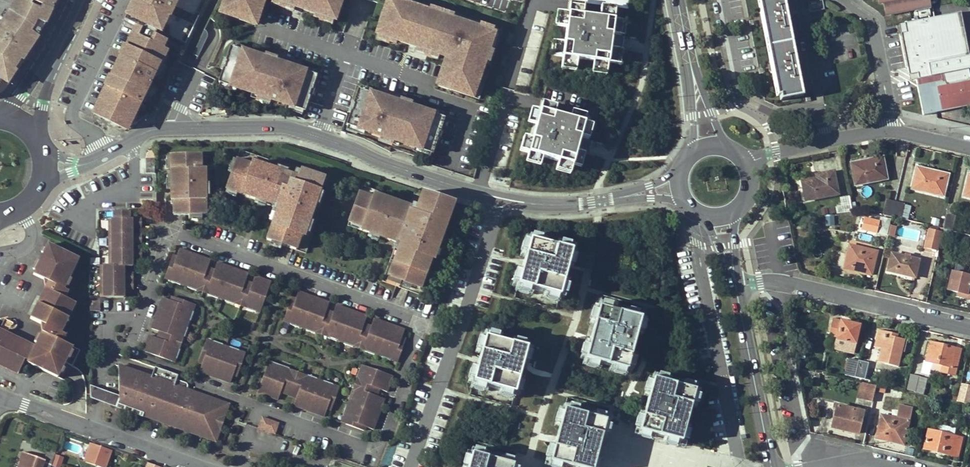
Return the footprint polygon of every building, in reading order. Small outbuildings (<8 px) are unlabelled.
[(1,81),(6,84),(15,71),(12,69),(18,60),(21,62),(44,24),(51,10),(49,9),(40,6),(39,9),(30,6),(32,3),(23,0),(15,0),(0,24),(0,82),(1,81)] [(32,3),(40,6),(49,9),(52,0),(23,0),(32,3)] [(122,133),(95,121),(139,29),(128,24),(139,0),(133,0),(120,26),(132,31),(88,123),(116,137),(122,133)] [(128,24),(139,29),(95,121),(122,133),(154,111),(194,25),(188,23),(193,13),(199,16),(207,0),(139,0),(128,24)] [(221,13),(241,20),(242,15),(257,20),(261,9),(256,7),(258,0),(226,0),(221,13)] [(291,5),(292,2),(303,6),(302,9),(335,19),(340,6),(337,5),(339,0),(276,0),(291,5)] [(393,0),(389,0),(385,12),(386,13),(383,20),(382,20),(378,33),(412,45),(413,42),(424,45),(423,48),(449,57),(453,58),(449,70),(445,69),(441,80),(456,85),(454,90),(474,96),(494,33),(393,0)] [(494,33),(474,96),(481,98),(504,28),(418,0),(393,0),(494,33)] [(781,100),(802,96),(792,44),(783,0),(758,0),(777,96),(780,95),(781,100)] [(883,4),(889,3),(891,15),(892,15),(919,10),(920,17),(931,15),(929,7),(928,0),(882,0),(883,4)] [(917,79),(944,74),(946,85),(969,81),(967,68),(969,68),(969,41),(966,42),(961,10),(956,10),(931,15),(920,17),(898,22),(909,79),(916,78),(917,79)] [(612,18),(566,12),(560,56),(606,62),(612,18)] [(188,23),(194,25),(199,16),(193,13),(188,23)] [(242,15),(241,20),(255,25),(257,20),(242,15)] [(290,65),(232,45),(227,59),(229,59),(226,67),(225,67),(220,80),(273,97),(272,99),(280,101),(280,100),(306,108),(310,95),(309,95),(312,87),(313,87),(317,74),(297,67),(296,70),(289,68),(290,65)] [(453,58),(449,57),(445,69),(449,70),(453,58)] [(948,111),(947,108),(969,104),(969,81),(946,85),(944,74),(917,79),(923,115),(936,113),(948,111)] [(440,85),(454,90),(456,85),(441,80),(440,85)] [(381,94),(361,88),(356,101),(357,101),(355,109),(354,109),(350,122),(375,130),(374,132),(382,134),(383,133),(435,150),(439,137),(438,137),(441,129),(442,129),(446,116),(388,97),(387,100),(380,97),(381,94)] [(538,109),(526,152),(570,165),(583,122),(538,109)] [(198,154),(168,154),(169,199),(171,199),(172,214),(202,214),(202,199),(199,199),(198,154)] [(156,172),(156,157),(145,157),(144,172),(156,172)] [(884,157),(851,163),(856,185),(888,178),(884,157)] [(261,168),(246,162),(236,191),(287,211),(274,243),(303,254),(308,240),(312,242),(334,184),(311,176),(310,178),(305,180),(263,165),(261,168)] [(948,174),(917,167),(911,189),(943,196),(948,174)] [(817,178),(807,180),(806,181),(805,183),(804,186),(806,200),(839,194),(834,171),(816,174),(817,178)] [(458,203),(429,194),(423,212),(425,212),(422,219),(414,217),(416,213),(402,208),(401,212),(397,211),(398,207),(385,203),(384,206),(363,199),(354,227),(369,232),(368,236),(406,249),(395,280),(427,290),(458,203)] [(854,211),(851,196),(842,197),(844,205),(838,206),(838,213),(854,211)] [(888,215),(892,217),(896,202),(887,200),(884,214),(888,215)] [(904,204),(896,202),(892,217),(893,217),(900,218),(904,204)] [(944,229),(952,231),(955,216),(947,214),(944,229)] [(139,218),(111,217),(111,233),(112,263),(102,263),(103,294),(123,294),(123,286),(131,286),(131,271),(122,271),(122,264),(131,264),(131,258),(140,258),(140,249),(131,249),(131,242),(139,242),(139,233),(131,233),(131,226),(139,225),(139,218)] [(890,219),(881,217),(878,232),(887,235),(890,219)] [(554,297),(569,239),(528,228),(512,285),(554,297)] [(941,232),(930,229),(925,248),(937,250),(941,232)] [(65,361),(67,357),(74,360),(80,350),(62,341),(66,334),(61,331),(75,302),(65,297),(69,290),(64,287),(78,258),(49,244),(34,274),(49,280),(30,318),(45,325),(35,346),(31,354),(27,361),(58,375),(65,361)] [(850,245),(846,262),(852,263),(851,267),(860,269),(859,271),(871,274),(876,251),(850,245)] [(189,261),(192,254),(183,251),(182,253),(176,250),(166,279),(173,282),(172,284),(181,287),(183,282),(190,284),(188,290),(198,293),(198,291),(210,295),(209,297),(219,301),(221,296),(227,298),(226,303),(236,307),(236,305),(248,309),(247,311),(257,315),(259,308),(263,310),(270,290),(266,289),(268,282),(257,278),(256,280),(249,277),(250,275),(237,271),(234,278),(228,275),(227,275),(230,268),(218,264),(217,265),(210,263),(210,261),(199,257),(197,264),(189,261)] [(919,260),(892,253),(887,271),(915,277),(919,260)] [(199,257),(192,254),(189,261),(197,264),(199,257)] [(851,267),(852,263),(846,262),(845,268),(859,271),(860,269),(851,267)] [(237,271),(230,268),(228,275),(234,278),(237,271)] [(959,292),(965,294),(965,297),(969,298),(969,276),(952,272),(948,290),(959,292)] [(181,287),(188,290),(190,284),(183,282),(181,287)] [(379,358),(379,357),(386,359),(385,361),(394,364),(396,358),(403,360),(409,341),(405,340),(408,333),(396,329),(395,330),(390,328),(390,327),(378,322),(375,329),(368,327),(371,320),(359,315),(358,317),(351,314),(352,313),(340,308),(337,316),(330,313),(333,306),(320,301),(320,303),(313,301),(314,299),(302,294),(299,303),(294,301),(288,320),(294,322),(292,327),(303,331),(303,329),(308,331),(308,332),(318,336),(320,330),(332,335),(330,341),(340,344),(341,343),(347,345),(346,346),(357,350),(359,344),(371,349),(369,355),(379,358)] [(620,372),(633,321),(637,309),(596,297),(578,361),(620,372)] [(193,306),(175,299),(174,303),(164,300),(160,312),(163,313),(160,320),(158,319),(154,330),(163,334),(161,341),(151,338),(148,349),(150,350),(148,354),(176,365),(178,361),(180,362),(183,353),(177,351),(181,338),(187,340),(191,331),(188,330),(191,323),(193,324),(196,314),(190,312),(193,306)] [(89,301),(89,310),(100,310),(99,301),(89,301)] [(199,308),(193,306),(190,312),(196,314),(199,308)] [(340,308),(333,306),(330,313),(337,316),(340,308)] [(4,318),(0,326),(0,330),(7,333),(13,322),(4,318)] [(859,325),(834,319),(830,336),(838,338),(855,342),(859,325)] [(378,322),(371,320),(368,327),(375,329),(378,322)] [(520,394),(536,336),(494,325),(478,383),(520,394)] [(18,372),(27,353),(31,345),(7,333),(0,330),(0,363),(18,372)] [(163,334),(154,330),(151,338),(161,341),(163,334)] [(320,330),(318,336),(330,341),(332,335),(320,330)] [(904,339),(897,338),(893,337),(893,333),(879,330),(876,346),(882,347),(879,361),(898,365),(904,339)] [(183,353),(187,340),(181,338),(177,351),(183,353)] [(855,342),(838,338),(836,345),(853,349),(855,342)] [(226,345),(216,342),(215,347),(210,345),(203,364),(206,365),(203,373),(214,377),(215,375),(222,378),(222,380),(234,385),(237,376),(241,378),(247,359),(240,357),(242,351),(233,348),(232,349),(226,347),(226,345)] [(956,348),(932,342),(927,361),(943,366),(942,372),(954,375),(956,368),(951,366),(956,348)] [(357,350),(369,355),(371,349),(359,344),(357,350)] [(249,354),(242,351),(240,357),(247,359),(249,354)] [(394,364),(401,366),(403,360),(396,358),(394,364)] [(855,376),(859,360),(849,358),(845,374),(855,376)] [(864,379),(867,369),(868,363),(859,360),(855,376),(864,379)] [(293,369),(280,364),(279,366),(272,364),(262,392),(269,395),(268,396),(281,401),(284,393),(300,398),(297,407),(309,411),(310,409),(316,411),(316,413),(328,417),(330,410),(335,412),(341,392),(335,390),(337,385),(328,381),(327,384),(321,381),(321,379),(312,376),(310,381),(291,374),(293,369)] [(388,403),(380,400),(383,394),(391,396),(395,383),(393,383),(394,378),(367,368),(366,372),(363,371),(360,381),(366,383),(361,394),(356,392),(353,402),(355,403),(353,409),(350,408),(347,418),(352,420),(350,426),(368,432),(370,429),(378,432),(382,420),(380,419),(382,413),(385,414),(388,403)] [(682,442),(695,392),(699,379),(658,368),(640,431),(682,442)] [(312,376),(293,369),(291,374),(310,381),(312,376)] [(867,369),(864,379),(871,380),(873,371),(867,369)] [(119,410),(220,444),(232,407),(177,388),(181,378),(158,370),(154,381),(132,373),(119,410)] [(919,376),(911,374),(907,389),(915,391),(916,387),(924,389),(927,379),(919,377),(919,376)] [(366,383),(360,381),(356,392),(361,394),(366,383)] [(857,398),(863,399),(866,384),(861,382),(857,398)] [(874,385),(866,384),(863,399),(871,401),(874,385)] [(962,384),(958,401),(969,403),(969,398),(969,386),(962,384)] [(284,393),(281,401),(297,407),(300,398),(284,393)] [(388,403),(391,396),(383,394),(380,400),(388,403)] [(605,422),(609,409),(568,398),(550,462),(570,466),(593,466),(605,422)] [(881,415),(877,432),(883,433),(882,437),(891,440),(891,441),(903,444),(912,408),(900,405),(897,419),(881,415)] [(837,406),(833,422),(837,423),(836,428),(858,433),(863,412),(837,406)] [(261,416),(257,429),(275,435),(279,422),(261,416)] [(938,432),(929,430),(924,449),(957,457),(962,438),(953,436),(955,429),(940,425),(938,432)] [(882,437),(883,433),(877,432),(876,437),(891,441),(891,440),(882,437)] [(516,453),(475,442),(468,466),(512,466),(516,453)] [(110,451),(102,448),(96,463),(105,466),(110,451)] [(22,452),(19,462),(20,462),(18,466),(50,466),(53,458),(46,456),(44,460),(22,452)] [(62,456),(54,455),(51,466),(60,466),(62,456)]
